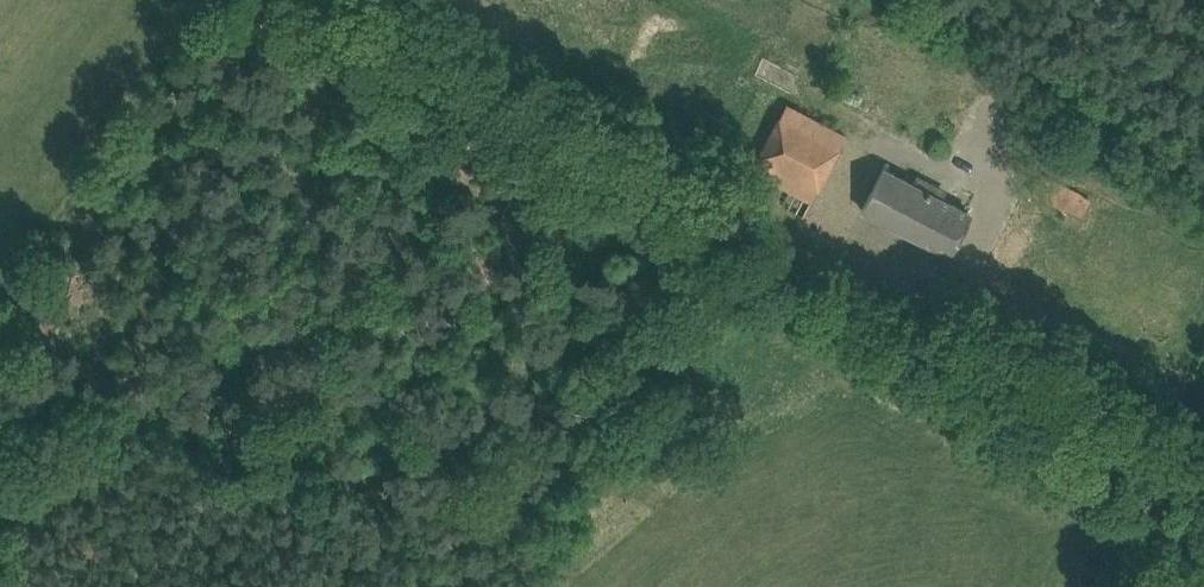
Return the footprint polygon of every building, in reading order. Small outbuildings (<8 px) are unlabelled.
[(766,195),(803,213),(844,134),(786,103),(752,169),(774,180),(766,195)] [(883,167),(862,209),(949,253),(970,212),(938,196),(942,189),(916,176),(913,183),(883,167)] [(1041,175),(1032,191),(1083,217),(1091,200),(1041,175)]
